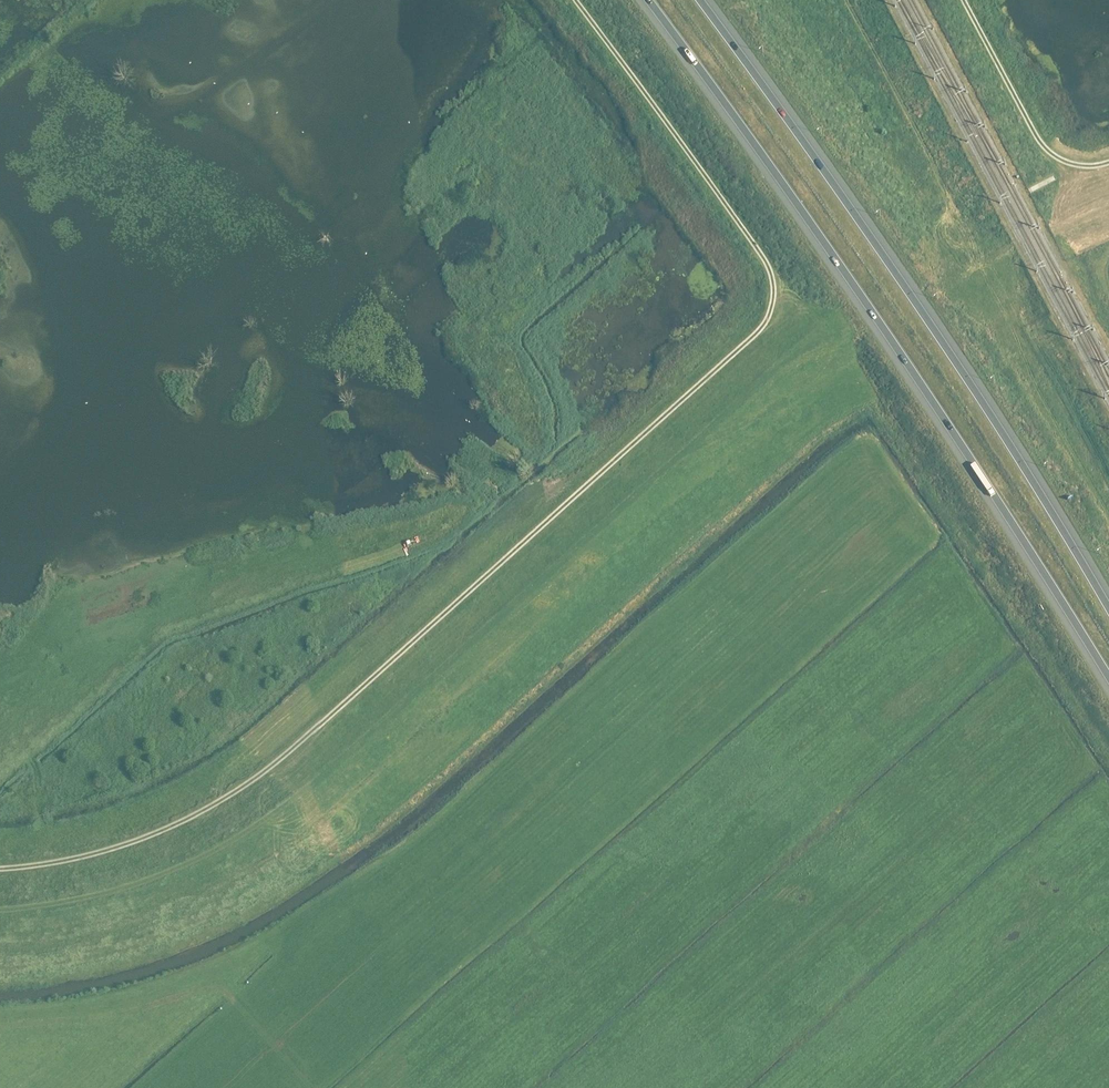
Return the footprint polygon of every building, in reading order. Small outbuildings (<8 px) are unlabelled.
[(1067,488),(1062,491),(1067,498),(1072,495),(1067,488)]
